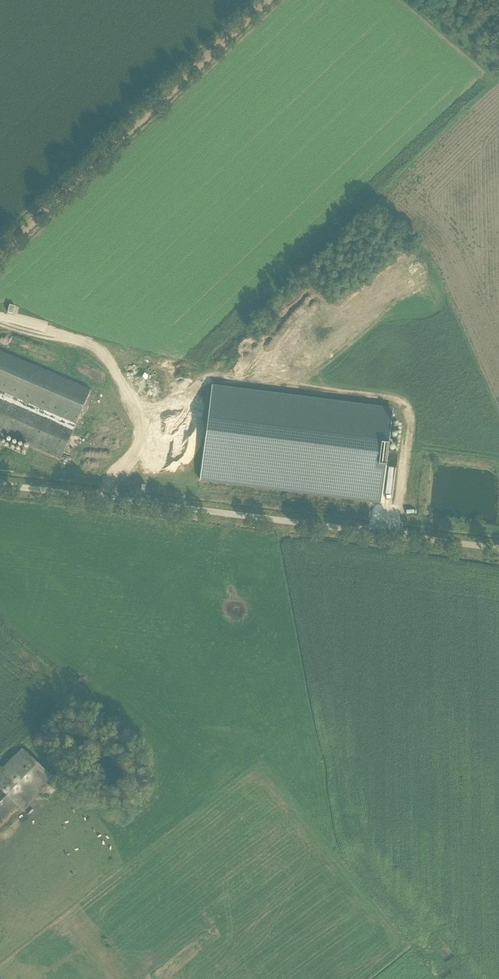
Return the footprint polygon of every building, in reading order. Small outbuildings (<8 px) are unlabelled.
[(74,428),(91,390),(0,350),(0,434),(60,460),(64,451),(74,428)] [(212,387),(200,480),(379,503),(384,462),(396,464),(398,453),(386,452),(391,410),(212,387)] [(17,805),(22,810),(40,792),(49,785),(54,779),(22,749),(15,755),(0,770),(1,771),(0,772),(0,823),(17,805)]
